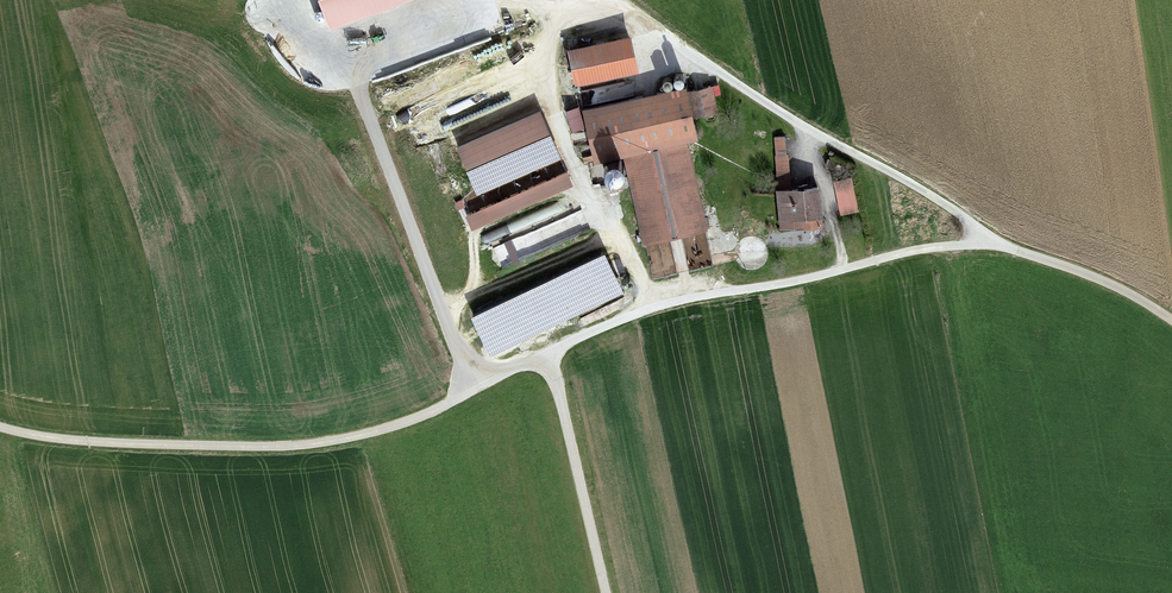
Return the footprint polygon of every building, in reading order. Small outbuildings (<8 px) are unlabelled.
[(333,28),(405,0),(322,0),(333,28)] [(628,39),(567,51),(572,79),(633,67),(628,39)] [(643,241),(703,228),(683,140),(696,137),(691,117),(716,112),(711,88),(686,93),(685,88),(584,110),(595,157),(622,151),(643,241)] [(567,108),(573,130),(584,127),(578,105),(567,108)] [(540,111),(459,146),(476,184),(556,149),(540,111)] [(761,128),(746,128),(746,138),(761,138),(761,128)] [(783,138),(773,139),(778,189),(776,190),(780,228),(800,226),(799,217),(821,215),(818,186),(788,189),(783,138)] [(623,167),(622,165),(620,162),(617,161),(614,161),(611,161),(608,163),(607,165),(606,168),(606,171),(606,173),(608,176),(610,177),(613,178),(615,179),(618,178),(621,176),(623,173),(623,170),(623,167)] [(565,167),(466,212),(471,224),(570,179),(565,167)] [(837,180),(842,209),(856,206),(850,178),(837,180)] [(763,247),(741,249),(741,260),(764,258),(763,247)] [(474,314),(491,351),(623,288),(606,252),(474,314)]
